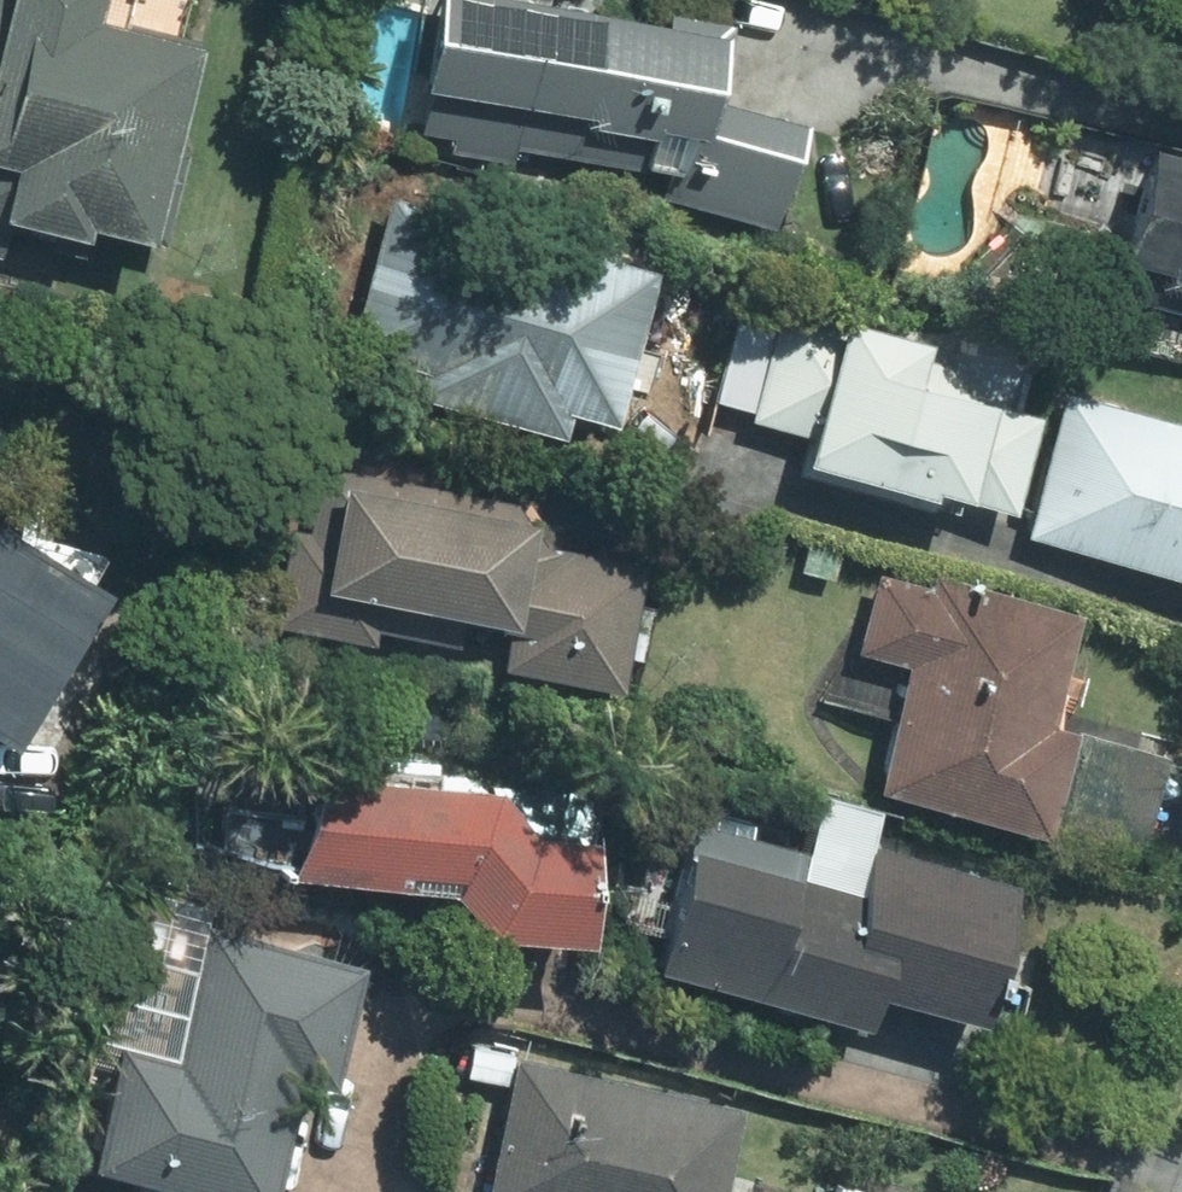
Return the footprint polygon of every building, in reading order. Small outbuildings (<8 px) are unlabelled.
[(6,236),(13,194),(161,218),(196,3),(178,0),(0,0),(0,235),(6,236)] [(482,9),(450,7),(445,70),(607,82),(606,98),(669,103),(666,141),(697,143),(694,182),(809,191),(817,84),(734,77),(738,32),(621,23),(623,0),(482,0),(482,9)] [(1166,117),(1139,242),(1181,251),(1181,121),(1166,117)] [(666,247),(397,177),(359,321),(435,341),(427,375),(576,414),(587,375),(629,386),(666,247)] [(854,313),(796,297),(767,402),(828,419),(822,442),(1018,496),(1051,375),(936,343),(948,304),(863,280),(854,313)] [(1080,375),(1028,514),(1181,570),(1181,412),(1080,375)] [(574,477),(354,448),(339,565),(528,590),(520,649),(652,666),(668,546),(603,537),(606,511),(570,506),(574,477)] [(24,718),(115,563),(0,495),(0,704),(24,718)] [(1097,598),(890,556),(876,629),(923,638),(897,766),(1057,798),(1097,598)] [(528,756),(332,746),(327,854),(516,863),(515,895),(619,900),(624,801),(526,797),(528,756)] [(1027,870),(712,799),(674,964),(883,1011),(893,967),(1000,991),(1027,870)] [(233,915),(137,896),(120,987),(157,994),(130,1132),(290,1163),(318,1023),(352,1030),(361,980),(225,953),(233,915)] [(532,1031),(495,1176),(560,1191),(821,1191),(735,1170),(756,1087),(532,1031)]
